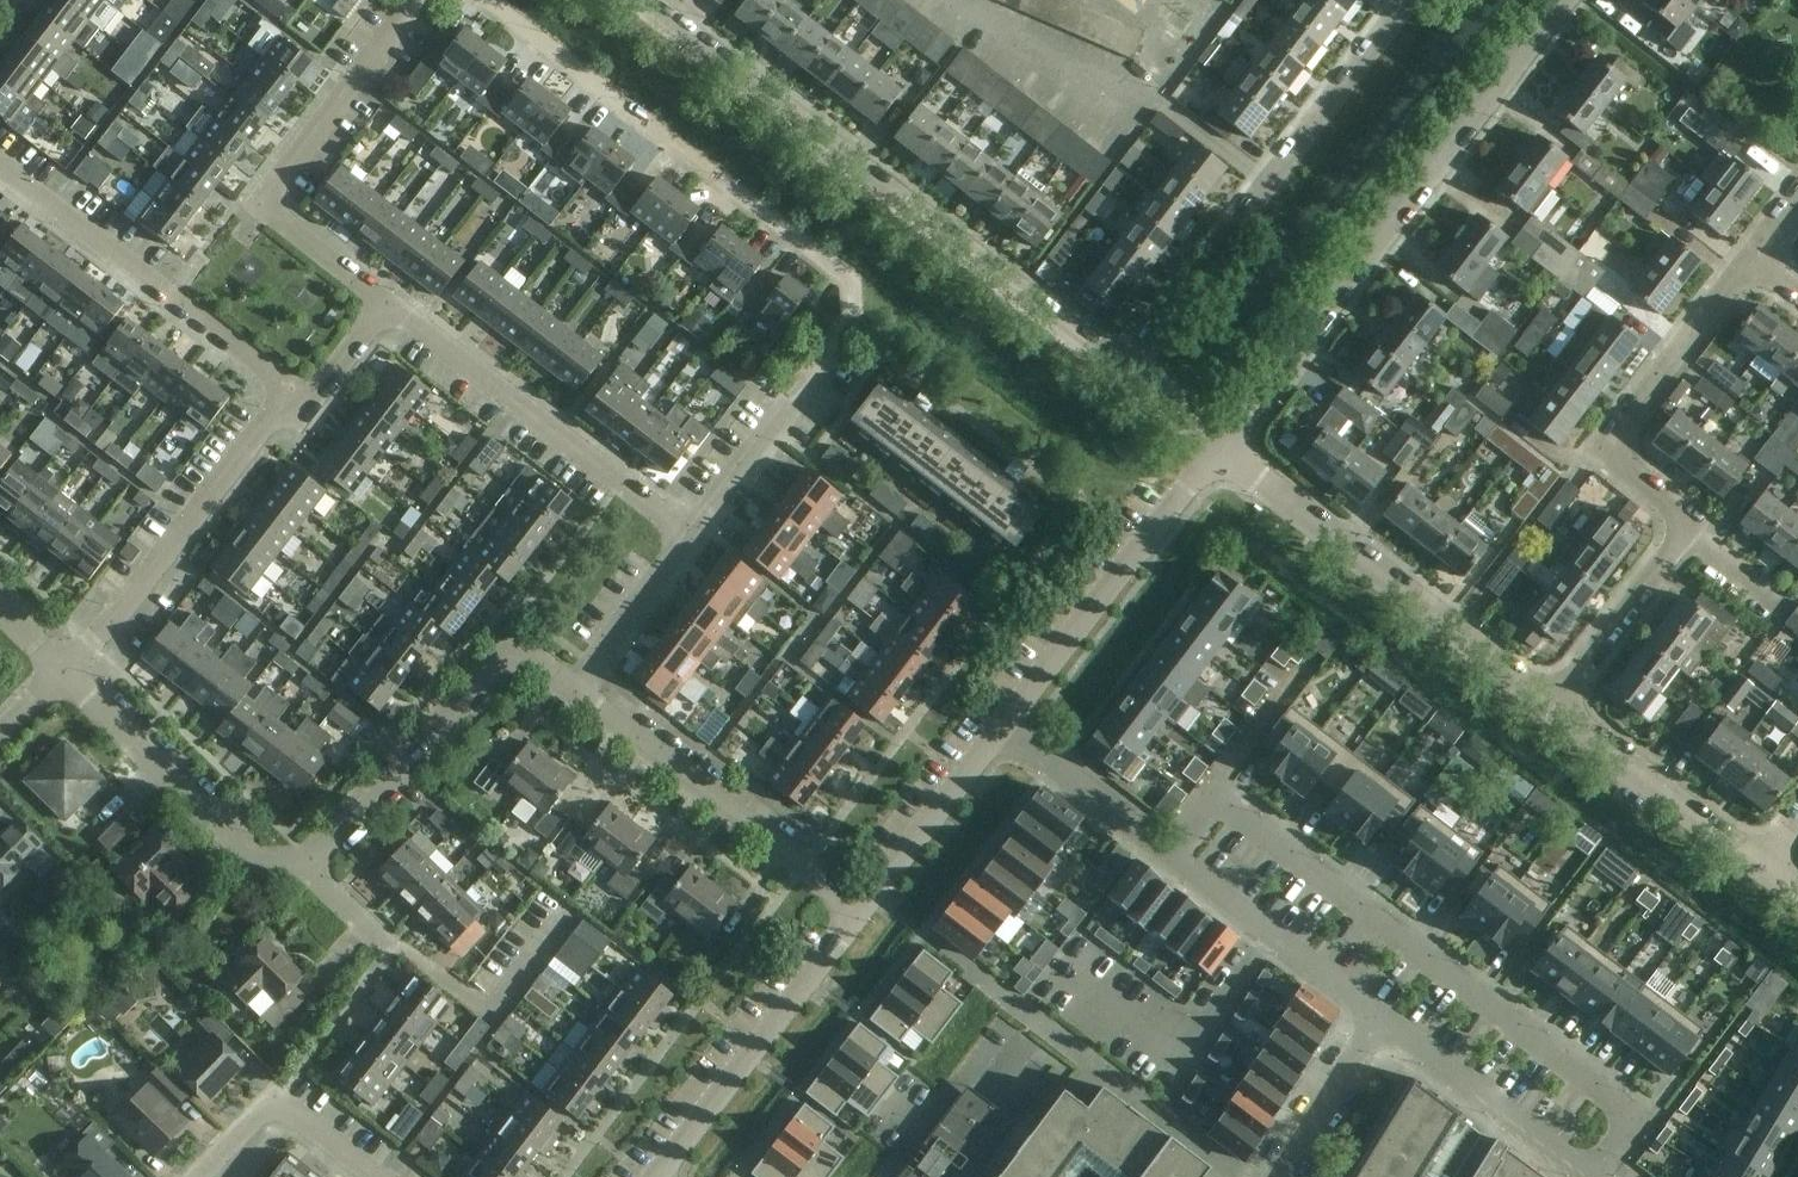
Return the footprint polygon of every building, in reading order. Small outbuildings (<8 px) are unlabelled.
[(98,29),(61,0),(51,0),(40,15),(73,41),(72,42),(82,50),(98,29)] [(98,29),(102,32),(118,12),(102,0),(61,0),(98,29)] [(118,12),(126,0),(102,0),(118,12)] [(161,13),(165,16),(177,26),(177,25),(178,24),(193,5),(187,0),(171,0),(161,13)] [(209,17),(218,5),(211,0),(206,0),(199,9),(209,17)] [(268,12),(285,25),(296,12),(280,0),(252,0),(268,12)] [(332,9),(345,18),(359,0),(339,0),(332,9)] [(783,2),(780,0),(746,0),(734,17),(758,35),(783,2)] [(889,0),(869,0),(862,8),(875,17),(889,0)] [(905,3),(902,0),(889,0),(875,17),(886,26),(905,3)] [(1022,0),(1006,0),(1005,4),(1017,10),(1022,0)] [(1036,0),(1022,0),(1017,10),(1030,15),(1036,0)] [(1051,0),(1036,0),(1030,15),(1042,21),(1051,0)] [(1066,0),(1051,0),(1042,21),(1055,26),(1066,0)] [(1080,4),(1071,0),(1066,0),(1055,26),(1068,32),(1080,4)] [(1241,21),(1254,3),(1250,0),(1243,0),(1237,8),(1232,15),(1233,15),(1241,21)] [(1338,21),(1311,0),(1301,0),(1287,18),(1321,44),(1338,21)] [(1338,21),(1355,0),(1311,0),(1338,21)] [(1696,9),(1685,0),(1641,0),(1639,2),(1661,19),(1652,31),(1681,52),(1696,32),(1685,23),(1696,9)] [(1696,9),(1703,0),(1685,0),(1696,9)] [(781,53),(806,20),(783,2),(758,35),(781,53)] [(900,37),(918,13),(905,3),(886,26),(900,37)] [(1081,37),(1092,9),(1085,6),(1080,4),(1068,32),(1081,37)] [(199,9),(191,20),(191,21),(201,28),(201,27),(209,17),(199,9)] [(1093,43),(1105,15),(1092,9),(1081,37),(1093,43)] [(911,46),(930,22),(918,13),(900,37),(911,46)] [(64,53),(72,42),(73,41),(40,15),(24,36),(71,72),(78,64),(64,53)] [(1106,48),(1118,20),(1105,15),(1093,43),(1106,48)] [(165,16),(159,24),(171,33),(177,26),(165,16)] [(262,56),(296,82),(312,61),(279,36),(281,33),(263,18),(258,24),(261,26),(247,45),(262,56)] [(1303,68),(1321,44),(1287,18),(1269,42),(1303,68)] [(1737,18),(1726,32),(1736,40),(1747,25),(1737,18)] [(805,72),(830,39),(806,20),(781,53),(805,72)] [(1119,54),(1131,26),(1118,20),(1106,48),(1119,54)] [(1228,20),(1215,38),(1222,44),(1236,26),(1228,20)] [(924,56),(943,32),(930,22),(911,46),(924,56)] [(1131,26),(1119,54),(1132,59),(1144,32),(1131,26)] [(458,80),(485,45),(463,29),(452,44),(441,36),(403,86),(416,97),(437,70),(435,68),(438,64),(458,80)] [(141,30),(126,50),(128,52),(144,64),(145,65),(160,44),(141,30)] [(943,32),(924,56),(935,64),(954,41),(943,32)] [(65,80),(71,72),(24,36),(8,56),(42,82),(52,69),(65,80)] [(177,38),(168,49),(173,53),(177,56),(178,57),(190,66),(198,73),(204,77),(213,66),(186,44),(186,45),(177,39),(177,38)] [(828,89),(853,56),(830,39),(805,72),(828,89)] [(1285,91),(1303,68),(1269,42),(1251,66),(1285,91)] [(1205,67),(1218,50),(1212,46),(1210,44),(1197,61),(1199,63),(1205,67)] [(487,109),(506,85),(495,77),(506,62),(485,45),(458,80),(479,95),(476,100),(487,109)] [(964,75),(977,58),(963,48),(945,72),(958,82),(964,75)] [(168,49),(160,61),(168,67),(177,56),(173,53),(169,50),(168,49)] [(126,50),(110,71),(117,76),(128,84),(129,85),(145,65),(144,64),(128,52),(126,50)] [(42,82),(8,56),(0,67),(0,81),(40,112),(46,105),(33,94),(42,82)] [(177,56),(168,67),(169,69),(181,78),(190,66),(178,57),(177,56)] [(280,102),(296,82),(262,56),(246,77),(280,102)] [(852,108),(877,75),(853,56),(828,89),(852,108)] [(969,91),(988,67),(977,58),(964,75),(958,82),(969,91)] [(1575,85),(1603,108),(1624,81),(1635,90),(1644,79),(1617,58),(1609,68),(1596,58),(1575,85)] [(919,66),(914,73),(915,81),(922,87),(931,75),(919,66)] [(1267,115),(1285,91),(1251,66),(1233,89),(1235,89),(1267,115)] [(983,101),(1001,77),(988,67),(969,91),(983,101)] [(65,80),(78,90),(84,83),(71,72),(67,77),(65,80)] [(877,75),(852,108),(876,126),(901,93),(877,75)] [(264,123),(280,102),(246,77),(230,97),(264,123)] [(994,110),(1013,86),(1001,77),(983,101),(994,110)] [(523,129),(550,95),(528,78),(516,93),(506,85),(487,109),(499,118),(502,113),(523,129)] [(136,91),(146,99),(155,87),(145,79),(136,91)] [(40,112),(0,81),(0,116),(9,122),(7,125),(22,136),(34,121),(43,128),(47,131),(53,123),(39,113),(40,112)] [(1584,133),(1603,108),(1575,85),(1555,112),(1568,122),(1559,133),(1586,153),(1595,142),(1584,133)] [(1007,120),(1026,96),(1013,86),(994,110),(1007,120)] [(1249,138),(1267,115),(1235,89),(1233,89),(1216,111),(1209,107),(1200,119),(1227,140),(1236,128),(1249,138)] [(136,91),(128,102),(138,110),(146,99),(136,91)] [(551,158),(570,135),(559,127),(571,111),(550,95),(523,129),(543,145),(539,149),(551,158)] [(1018,129),(1037,105),(1026,96),(1007,120),(1018,129)] [(249,143),(264,123),(230,97),(215,117),(215,118),(249,143)] [(1695,99),(1689,108),(1691,109),(1693,111),(1695,112),(1701,104),(1695,99)] [(918,157),(943,124),(919,105),(893,137),(918,157)] [(1032,139),(1050,115),(1037,105),(1018,129),(1032,139)] [(91,107),(86,114),(96,123),(102,116),(91,107)] [(215,118),(215,117),(201,107),(185,128),(199,138),(199,139),(232,164),(249,143),(215,118)] [(1689,108),(1679,121),(1704,141),(1719,152),(1720,154),(1730,161),(1731,159),(1731,160),(1740,148),(1737,145),(1717,130),(1716,129),(1715,128),(1695,112),(1693,111),(1691,109),(1689,108)] [(1176,143),(1184,133),(1185,132),(1158,111),(1150,123),(1176,143)] [(82,113),(70,128),(85,139),(96,124),(85,115),(82,113)] [(400,133),(407,124),(395,115),(389,124),(400,133)] [(1043,148),(1061,124),(1050,115),(1032,139),(1043,148)] [(105,132),(115,140),(124,128),(114,120),(105,132)] [(407,124),(400,133),(411,141),(418,132),(407,124)] [(941,174),(966,142),(943,124),(918,157),(941,174)] [(1056,158),(1075,134),(1061,124),(1043,148),(1056,158)] [(570,135),(551,158),(563,168),(561,171),(581,186),(587,179),(613,144),(592,128),(581,143),(570,135)] [(106,150),(115,140),(105,132),(97,143),(106,150)] [(1067,166),(1086,142),(1075,134),(1056,158),(1067,166)] [(1516,163),(1546,186),(1566,159),(1536,137),(1516,163)] [(217,185),(232,164),(199,139),(183,159),(217,185)] [(115,140),(106,150),(121,162),(124,158),(129,151),(115,140)] [(964,193),(990,161),(966,142),(941,174),(964,193)] [(1080,176),(1099,152),(1086,142),(1067,166),(1080,176)] [(616,208),(634,184),(623,176),(635,161),(613,144),(587,179),(608,195),(604,199),(616,208)] [(1174,169),(1207,194),(1226,170),(1193,145),(1174,169)] [(1128,169),(1141,152),(1132,146),(1119,162),(1128,169)] [(440,165),(447,156),(436,148),(429,157),(440,165)] [(1628,186),(1581,150),(1571,163),(1618,199),(1628,186)] [(88,184),(104,163),(90,152),(73,173),(88,184)] [(1099,152),(1080,176),(1092,185),(1111,162),(1099,152)] [(1719,152),(1699,177),(1710,186),(1740,209),(1761,182),(1731,160),(1731,159),(1730,161),(1720,154),(1719,152)] [(447,156),(440,165),(451,174),(458,165),(447,156)] [(201,205),(217,185),(183,159),(167,179),(201,205)] [(487,159),(478,170),(484,175),(493,163),(487,159)] [(1628,186),(1655,206),(1675,180),(1648,159),(1628,186)] [(988,211),(1013,179),(990,161),(964,193),(988,211)] [(1545,186),(1546,186),(1516,163),(1496,190),(1525,212),(1526,211),(1536,219),(1555,193),(1545,186)] [(340,166),(314,201),(334,216),(335,217),(362,183),(361,182),(340,166)] [(1011,229),(1036,197),(1044,187),(1020,169),(1013,179),(988,211),(1011,229)] [(1110,192),(1123,175),(1114,169),(1101,185),(1110,192)] [(1189,217),(1207,194),(1174,169),(1156,192),(1189,217)] [(651,228),(678,193),(656,177),(644,192),(634,184),(616,208),(628,217),(631,213),(651,228)] [(481,196),(488,186),(477,178),(470,187),(481,196)] [(186,225),(201,205),(167,179),(152,199),(186,225)] [(514,179),(504,192),(516,201),(526,188),(514,179)] [(362,183),(335,217),(355,233),(382,198),(362,183)] [(488,186),(481,196),(492,204),(499,195),(488,186)] [(1650,213),(1655,206),(1628,186),(1618,199),(1645,220),(1650,213)] [(1710,186),(1690,212),(1720,235),(1740,209),(1710,186)] [(1084,208),(1084,209),(1091,215),(1104,198),(1097,192),(1084,208)] [(1171,241),(1189,217),(1156,192),(1138,215),(1171,241)] [(680,257),(698,233),(688,225),(699,210),(678,193),(651,228),(672,244),(668,248),(680,257)] [(1036,197),(1011,229),(1035,247),(1060,215),(1036,197)] [(381,241),(402,214),(382,198),(355,233),(376,249),(381,241)] [(170,246),(186,225),(152,199),(136,220),(170,246)] [(542,202),(533,214),(549,227),(558,214),(542,202)] [(11,218),(0,210),(0,231),(11,218)] [(396,264),(422,230),(402,214),(381,241),(376,249),(396,264)] [(1078,215),(1065,233),(1073,239),(1074,239),(1087,221),(1078,215)] [(1154,263),(1171,241),(1138,215),(1121,237),(1154,263)] [(1455,243),(1485,266),(1507,238),(1476,215),(1455,243)] [(533,236),(540,226),(529,218),(522,227),(533,236)] [(5,288),(16,275),(33,252),(41,241),(21,225),(0,252),(0,284),(5,288)] [(540,226),(533,236),(544,244),(551,235),(540,226)] [(716,278),(742,243),(720,227),(709,242),(698,233),(680,257),(692,266),(695,262),(716,278)] [(1591,239),(1606,251),(1614,240),(1599,229),(1591,239)] [(416,280),(442,245),(422,230),(396,264),(416,280)] [(1551,231),(1541,245),(1568,264),(1578,251),(1552,231),(1551,231)] [(1065,233),(1047,257),(1060,267),(1078,243),(1079,242),(1074,239),(1073,239),(1065,233)] [(1135,287),(1154,263),(1121,237),(1103,262),(1135,287)] [(1649,265),(1679,288),(1700,261),(1670,239),(1649,265)] [(5,288),(4,290),(24,305),(36,290),(62,257),(41,241),(33,252),(16,275),(5,288)] [(716,278),(708,287),(729,303),(740,311),(743,308),(744,307),(763,283),(752,275),(763,260),(742,243),(716,278)] [(1466,292),(1485,266),(1455,243),(1435,269),(1466,292)] [(442,245),(416,280),(438,296),(464,262),(442,245)] [(1541,245),(1531,258),(1557,278),(1568,264),(1541,245)] [(574,267),(581,258),(570,249),(563,259),(574,267)] [(1568,264),(1594,285),(1604,272),(1578,251),(1568,264)] [(36,290),(24,305),(25,306),(45,321),(56,306),(82,272),(62,257),(36,290)] [(581,258),(574,267),(585,276),(592,266),(581,258)] [(1085,285),(1074,299),(1088,309),(1090,307),(1098,296),(1100,297),(1117,310),(1135,287),(1103,262),(1085,285)] [(479,263),(452,297),(473,314),(501,280),(479,263)] [(1568,264),(1557,278),(1558,279),(1583,299),(1594,285),(1568,264)] [(1659,314),(1679,288),(1649,265),(1629,291),(1659,314)] [(56,306),(45,321),(66,336),(103,288),(82,272),(56,306)] [(763,283),(744,307),(756,316),(759,311),(781,328),(807,293),(785,276),(773,291),(763,283)] [(501,280),(473,314),(491,327),(518,293),(501,280)] [(615,299),(622,289),(611,280),(603,290),(615,299)] [(103,288),(66,336),(67,337),(87,352),(99,338),(124,305),(103,288)] [(622,289),(615,299),(626,307),(633,298),(622,289)] [(518,293),(491,327),(513,344),(540,310),(518,293)] [(650,297),(647,300),(655,306),(658,303),(660,300),(652,294),(650,297)] [(1395,321),(1425,345),(1446,317),(1416,294),(1395,321)] [(1591,307),(1572,332),(1575,334),(1577,336),(1588,344),(1618,367),(1638,340),(1610,318),(1609,317),(1593,305),(1591,307)] [(1758,307),(1733,338),(1755,356),(1780,324),(1758,307)] [(1522,335),(1536,346),(1546,333),(1555,320),(1542,309),(1532,323),(1522,335)] [(540,310),(513,344),(535,361),(561,326),(540,310)] [(691,310),(679,326),(698,341),(710,325),(691,310)] [(1490,311),(1480,325),(1499,340),(1506,345),(1517,331),(1490,311)] [(11,312),(4,321),(9,325),(16,316),(11,312)] [(653,314),(640,330),(654,340),(666,324),(653,314)] [(1466,315),(1457,327),(1471,337),(1480,325),(1466,315)] [(113,379),(147,335),(126,318),(101,352),(92,363),(113,379)] [(1405,371),(1425,345),(1395,321),(1375,348),(1405,371)] [(1748,365),(1772,383),(1779,374),(1782,370),(1789,361),(1797,349),(1797,338),(1782,326),(1780,324),(1755,356),(1748,365)] [(1480,325),(1471,337),(1497,357),(1506,345),(1499,340),(1480,325)] [(561,326),(535,361),(554,376),(581,342),(561,326)] [(706,331),(698,340),(710,349),(717,340),(706,331)] [(0,339),(0,355),(8,361),(21,344),(5,332),(0,339)] [(1618,367),(1588,344),(1575,334),(1555,360),(1568,370),(1598,393),(1618,367)] [(143,384),(168,351),(147,335),(113,379),(134,395),(143,384)] [(1527,357),(1536,346),(1522,335),(1513,347),(1527,357)] [(581,342),(554,376),(576,392),(602,358),(581,342)] [(1386,397),(1405,371),(1375,348),(1355,374),(1386,397)] [(1768,388),(1770,389),(1780,397),(1790,383),(1797,389),(1797,349),(1789,361),(1782,370),(1779,374),(1772,383),(1768,388)] [(162,399),(188,366),(168,351),(143,384),(162,399)] [(21,352),(13,363),(26,373),(34,362),(21,352)] [(1731,391),(1740,380),(1714,360),(1706,372),(1731,391)] [(1501,362),(1487,379),(1497,388),(1511,370),(1501,362)] [(380,386),(415,412),(431,391),(396,364),(380,386)] [(605,428),(642,380),(621,364),(584,412),(605,428)] [(709,377),(723,388),(725,385),(732,375),(721,367),(719,365),(709,377)] [(183,415),(208,382),(188,366),(162,399),(183,415)] [(644,378),(642,380),(650,386),(651,387),(653,384),(660,375),(651,368),(644,378)] [(1548,396),(1547,397),(1577,420),(1578,418),(1598,393),(1568,370),(1548,395),(1548,396)] [(55,396),(62,386),(46,374),(38,384),(55,396)] [(1718,408),(1727,397),(1701,377),(1693,388),(1718,408)] [(21,396),(28,387),(17,378),(10,387),(21,396)] [(625,443),(651,410),(639,401),(650,386),(642,380),(605,428),(625,443)] [(1682,380),(1667,399),(1675,405),(1690,386),(1682,380)] [(1740,380),(1731,391),(1738,396),(1747,385),(1740,380)] [(208,382),(183,415),(204,431),(229,398),(208,382)] [(1504,414),(1512,404),(1485,383),(1474,397),(1501,418),(1504,414)] [(878,384),(850,421),(865,433),(894,395),(878,384)] [(364,406),(364,407),(398,433),(400,431),(415,412),(380,386),(364,406)] [(28,388),(21,396),(33,405),(39,396),(28,388)] [(1452,388),(1443,400),(1456,410),(1462,402),(1463,401),(1464,400),(1465,398),(1452,388)] [(1344,389),(1330,406),(1331,406),(1352,423),(1365,433),(1379,416),(1366,405),(1344,389)] [(1536,389),(1517,413),(1528,422),(1557,445),(1577,420),(1547,397),(1536,389)] [(933,399),(923,391),(914,403),(925,411),(933,399)] [(894,395),(865,433),(879,443),(908,406),(895,396),(894,395)] [(1727,397),(1718,408),(1725,413),(1734,402),(1727,397)] [(71,408),(69,410),(71,411),(81,419),(90,408),(78,399),(71,408)] [(1771,435),(1783,444),(1797,425),(1797,400),(1771,435)] [(1444,426),(1443,427),(1456,437),(1477,411),(1463,401),(1462,402),(1456,410),(1455,411),(1444,426)] [(1676,462),(1700,432),(1675,412),(1677,409),(1669,403),(1663,411),(1670,417),(1650,443),(1676,462)] [(1761,423),(1766,417),(1765,408),(1758,403),(1750,414),(1761,423)] [(646,459),(683,411),(675,405),(663,419),(651,410),(625,443),(646,459)] [(908,406),(879,443),(892,453),(920,415),(910,407),(908,406)] [(1331,406),(1318,423),(1327,430),(1339,439),(1352,423),(1331,406)] [(350,424),(348,427),(383,453),(384,452),(385,451),(398,433),(364,407),(350,424)] [(1708,408),(1700,418),(1705,422),(1713,413),(1708,408)] [(75,429),(82,420),(81,419),(71,411),(63,420),(75,429)] [(683,411),(646,459),(667,475),(692,442),(698,447),(709,432),(683,411)] [(920,415),(892,453),(906,464),(935,426),(923,417),(920,415)] [(1399,431),(1419,445),(1420,444),(1427,450),(1437,437),(1410,416),(1399,429),(1400,429),(1399,431)] [(1484,417),(1474,430),(1484,438),(1494,425),(1484,417)] [(82,420),(75,429),(85,437),(93,428),(82,420)] [(1494,425),(1484,438),(1485,438),(1498,449),(1509,436),(1495,425),(1494,425)] [(1793,452),(1797,446),(1797,425),(1783,444),(1793,452)] [(919,474),(947,436),(935,426),(906,464),(919,474)] [(63,445),(70,436),(58,427),(51,435),(63,445)] [(334,445),(333,447),(342,454),(368,473),(370,470),(383,453),(348,427),(348,428),(334,445)] [(1331,481),(1354,451),(1339,439),(1327,430),(1303,460),(1331,481)] [(1401,469),(1419,445),(1399,431),(1382,453),(1401,469)] [(1683,454),(1676,462),(1698,480),(1721,450),(1722,449),(1700,432),(1683,454)] [(459,464),(477,442),(468,435),(451,457),(459,464)] [(1764,468),(1783,444),(1771,435),(1753,459),(1764,468)] [(70,436),(63,445),(74,453),(81,444),(70,436)] [(931,483),(960,445),(947,436),(919,474),(931,483)] [(475,458),(474,459),(487,469),(488,469),(504,448),(491,437),(475,458)] [(115,460),(123,451),(112,443),(104,452),(115,460)] [(1774,476),(1793,452),(1783,444),(1764,468),(1774,476)] [(946,495),(976,457),(960,445),(931,483),(946,495)] [(11,455),(0,446),(0,469),(11,455)] [(835,469),(845,457),(831,446),(821,458),(835,469)] [(1522,446),(1511,460),(1535,478),(1525,491),(1539,502),(1560,475),(1556,473),(1545,464),(1522,446)] [(333,447),(317,468),(329,478),(351,494),(351,495),(368,473),(342,454),(333,447)] [(1721,450),(1698,480),(1699,480),(1722,498),(1746,467),(1750,462),(1739,454),(1735,459),(1723,449),(1722,449),(1721,450)] [(123,451),(115,460),(126,469),(134,460),(123,451)] [(1354,451),(1331,481),(1360,503),(1383,473),(1354,451)] [(845,457),(835,469),(849,480),(858,467),(845,457)] [(960,506),(988,466),(976,457),(946,495),(960,506)] [(99,458),(92,467),(103,476),(108,470),(110,467),(99,458)] [(40,475),(39,475),(18,459),(0,483),(0,511),(7,517),(40,475)] [(474,459),(469,467),(482,477),(487,469),(474,459)] [(1016,481),(1025,469),(1015,461),(1005,473),(1016,481)] [(157,492),(167,479),(146,462),(136,476),(157,492)] [(275,486),(310,512),(312,509),(323,517),(334,502),(324,494),(326,491),(291,465),(275,486)] [(972,515),(1001,477),(988,466),(960,506),(972,515)] [(108,470),(103,476),(115,485),(122,476),(110,467),(108,470)] [(40,475),(7,517),(28,533),(60,491),(48,482),(54,474),(45,468),(39,475),(40,475)] [(791,489),(788,491),(824,519),(842,532),(844,529),(848,523),(831,510),(832,509),(842,496),(806,468),(791,489)] [(429,505),(446,483),(436,475),(419,497),(429,505)] [(538,475),(522,496),(555,522),(571,500),(538,475)] [(986,526),(1016,487),(1001,477),(972,515),(986,526)] [(1567,482),(1547,508),(1560,518),(1562,516),(1567,509),(1580,492),(1578,490),(1567,482)] [(884,506),(893,494),(879,483),(869,495),(884,506)] [(294,533),(310,512),(275,486),(260,506),(294,533)] [(1410,536),(1433,505),(1407,486),(1384,516),(1410,536)] [(555,522),(522,496),(510,487),(495,507),(539,542),(555,522)] [(1016,487),(986,526),(1001,537),(1030,498),(1028,497),(1016,487)] [(444,499),(452,507),(460,513),(469,501),(452,488),(444,499)] [(48,548),(80,506),(60,491),(28,533),(48,548)] [(145,508),(151,500),(140,491),(133,498),(145,508)] [(788,491),(775,510),(792,523),(810,537),(818,526),(836,539),(837,538),(842,532),(824,519),(788,491)] [(1763,492),(1739,523),(1763,542),(1787,511),(1763,492)] [(893,494),(884,506),(897,516),(907,504),(893,494)] [(1030,498),(1001,537),(1015,547),(1044,509),(1030,498)] [(444,499),(435,510),(444,517),(452,507),(444,499)] [(1629,501),(1615,519),(1623,525),(1637,508),(1629,501)] [(1436,555),(1459,525),(1433,505),(1410,536),(1436,555)] [(68,564),(101,522),(80,506),(48,548),(68,564)] [(260,506),(243,527),(278,553),(280,551),(289,558),(301,542),(292,535),(294,533),(260,506)] [(1587,541),(1617,564),(1638,536),(1623,525),(1615,519),(1599,506),(1578,532),(1588,540),(1587,541)] [(479,527),(479,528),(490,537),(523,562),(524,562),(539,542),(495,507),(479,527)] [(1546,509),(1537,520),(1550,531),(1559,519),(1560,518),(1547,508),(1546,509)] [(759,530),(758,532),(793,559),(811,572),(812,571),(817,563),(800,550),(801,549),(810,537),(792,523),(775,510),(759,530)] [(1763,542),(1787,561),(1797,546),(1797,520),(1787,511),(1763,542)] [(1459,525),(1436,555),(1464,577),(1487,546),(1486,546),(1490,541),(1488,540),(1493,534),(1484,527),(1485,525),(1470,513),(1464,521),(1463,521),(1459,525)] [(919,514),(910,526),(923,537),(933,525),(919,514)] [(338,566),(347,573),(355,562),(383,527),(374,520),(363,534),(338,566)] [(402,540),(410,528),(400,521),(392,532),(402,540)] [(101,522),(68,564),(89,580),(121,538),(101,522)] [(933,525),(923,537),(924,537),(938,548),(947,536),(933,525)] [(272,562),(278,553),(243,527),(228,547),(262,574),(263,573),(274,582),(283,571),(272,562)] [(464,547),(463,548),(465,550),(474,557),(498,575),(507,583),(523,562),(490,537),(479,528),(464,547)] [(420,529),(411,540),(421,548),(422,547),(430,536),(420,529)] [(899,531),(892,540),(907,552),(914,542),(899,531)] [(758,532),(742,552),(778,580),(788,566),(806,580),(811,572),(793,559),(758,532)] [(413,559),(421,548),(411,540),(403,551),(413,559)] [(1557,558),(1557,559),(1567,567),(1597,590),(1617,564),(1587,541),(1577,554),(1567,546),(1557,558)] [(132,562),(140,551),(129,542),(120,553),(132,562)] [(377,546),(369,558),(379,565),(379,564),(387,554),(377,546)] [(1787,561),(1797,569),(1797,546),(1787,561)] [(228,547),(212,568),(246,595),(250,590),(253,593),(260,598),(261,598),(271,585),(260,576),(262,574),(228,547)] [(1505,562),(1518,572),(1528,559),(1516,549),(1505,562)] [(450,569),(449,570),(482,596),(483,595),(498,575),(474,557),(465,550),(450,569)] [(973,575),(981,562),(967,551),(958,563),(973,575)] [(728,586),(764,615),(770,607),(758,597),(768,584),(727,552),(711,573),(728,586)] [(981,562),(973,575),(986,585),(995,573),(981,562)] [(1498,597),(1518,572),(1505,562),(1486,587),(1498,597)] [(322,587),(321,588),(330,595),(331,594),(337,585),(347,573),(338,566),(329,578),(322,587)] [(1575,617),(1597,590),(1567,567),(1546,594),(1575,617)] [(434,590),(433,591),(467,616),(482,596),(449,570),(434,590)] [(906,579),(959,620),(975,599),(940,571),(930,584),(912,571),(906,579)] [(758,622),(764,615),(728,586),(711,573),(695,594),(731,621),(736,625),(745,613),(758,622)] [(811,573),(804,582),(816,591),(822,582),(811,573)] [(1244,588),(1242,592),(1217,573),(1202,593),(1238,620),(1247,627),(1263,607),(1253,600),(1256,597),(1244,588)] [(353,578),(346,587),(353,593),(362,599),(364,600),(372,590),(371,589),(364,584),(355,576),(354,576),(353,578)] [(210,595),(215,587),(203,578),(198,586),(210,595)] [(862,580),(852,593),(866,604),(877,589),(863,578),(862,580)] [(944,640),(959,620),(906,579),(900,587),(917,601),(908,613),(944,640)] [(346,587),(338,598),(338,599),(347,606),(355,611),(364,600),(362,599),(353,593),(346,587)] [(315,596),(306,608),(315,614),(324,603),(330,595),(321,588),(315,596)] [(418,610),(418,611),(442,630),(451,637),(467,616),(433,591),(418,610)] [(1202,593),(1187,612),(1223,640),(1238,620),(1202,593)] [(1683,596),(1664,620),(1682,634),(1695,644),(1698,647),(1706,652),(1707,653),(1718,639),(1723,637),(1727,631),(1736,620),(1701,593),(1692,603),(1683,596)] [(680,614),(679,615),(732,656),(738,661),(739,660),(745,652),(739,647),(721,634),(731,621),(695,594),(680,614)] [(1557,641),(1575,617),(1546,594),(1527,618),(1528,619),(1516,634),(1535,648),(1546,633),(1557,641)] [(224,595),(214,608),(233,623),(237,617),(243,610),(233,602),(224,595)] [(418,611),(418,610),(409,603),(393,624),(427,649),(442,630),(418,611)] [(306,608),(297,620),(306,626),(315,614),(306,608)] [(281,609),(274,617),(282,623),(289,615),(281,609)] [(246,611),(240,619),(250,627),(253,629),(259,621),(256,620),(246,611)] [(944,640),(908,613),(899,625),(881,612),(875,620),(928,661),(944,640)] [(1212,655),(1223,640),(1187,612),(1172,632),(1208,659),(1212,655)] [(170,622),(142,657),(163,673),(190,638),(203,622),(192,613),(179,630),(170,622)] [(1792,614),(1784,625),(1797,635),(1797,618),(1792,614)] [(382,615),(365,636),(410,671),(427,649),(393,624),(382,615)] [(679,615),(664,635),(681,648),(700,662),(710,670),(719,658),(726,664),(732,656),(679,615)] [(321,619),(315,628),(324,636),(332,625),(322,618),(321,619)] [(288,632),(286,633),(295,640),(306,626),(297,620),(294,624),(288,632)] [(831,620),(816,640),(824,647),(840,627),(831,620)] [(913,680),(928,661),(875,620),(869,629),(886,642),(877,654),(913,680)] [(1664,620),(1645,644),(1651,648),(1677,668),(1677,667),(1683,672),(1692,660),(1697,664),(1706,653),(1706,652),(1698,647),(1695,644),(1682,634),(1664,620)] [(190,638),(163,673),(164,675),(184,690),(203,666),(212,655),(203,648),(215,631),(205,623),(203,622),(190,638)] [(1330,650),(1340,637),(1340,636),(1325,624),(1316,636),(1315,638),(1318,640),(1311,649),(1319,655),(1323,659),(1330,650)] [(316,647),(324,636),(315,628),(306,639),(316,647)] [(285,653),(291,646),(287,642),(275,632),(268,641),(280,650),(281,650),(285,653)] [(1194,678),(1208,659),(1172,632),(1158,651),(1194,678)] [(363,635),(347,654),(349,656),(361,665),(362,664),(395,690),(410,671),(365,636),(363,635)] [(690,675),(699,663),(700,662),(681,648),(664,635),(648,656),(665,668),(701,697),(708,688),(690,675)] [(1289,659),(1295,651),(1282,641),(1275,649),(1289,659)] [(839,644),(833,652),(844,661),(897,702),(913,680),(877,654),(867,666),(839,644)] [(1658,691),(1677,668),(1645,644),(1627,667),(1658,691)] [(203,666),(184,690),(204,705),(244,654),(233,645),(220,661),(212,655),(203,666)] [(1283,668),(1289,659),(1275,649),(1269,658),(1283,668)] [(279,651),(273,660),(284,669),(291,660),(284,655),(280,652),(279,651)] [(1158,651),(1143,670),(1189,705),(1194,709),(1209,690),(1194,678),(1158,651)] [(1352,663),(1351,665),(1363,674),(1364,672),(1372,661),(1360,652),(1352,663)] [(244,654),(204,705),(224,721),(225,721),(245,696),(246,695),(251,689),(253,687),(243,679),(256,663),(244,654)] [(395,690),(362,664),(361,665),(349,656),(330,680),(344,690),(347,686),(379,711),(395,690)] [(695,704),(701,697),(665,668),(648,656),(632,677),(667,704),(678,691),(695,704)] [(880,723),(897,702),(844,661),(838,669),(846,676),(836,689),(880,723)] [(1772,691),(1780,680),(1756,661),(1747,672),(1772,691)] [(1640,715),(1658,691),(1627,667),(1609,691),(1640,715)] [(1174,724),(1189,705),(1143,670),(1128,690),(1174,724)] [(314,692),(321,683),(308,673),(301,682),(314,692)] [(1388,674),(1379,686),(1390,694),(1392,695),(1401,683),(1399,682),(1388,674)] [(1732,708),(1751,683),(1739,675),(1720,699),(1732,708)] [(752,688),(752,687),(741,679),(734,689),(745,697),(752,688)] [(1713,697),(1719,691),(1723,686),(1714,679),(1705,690),(1713,697)] [(1260,698),(1266,690),(1252,680),(1246,688),(1260,698)] [(321,683),(314,692),(324,700),(331,692),(321,683)] [(224,721),(217,730),(237,746),(265,711),(277,694),(266,685),(253,702),(245,696),(225,721),(224,721)] [(1253,706),(1260,698),(1246,688),(1240,696),(1253,706)] [(1173,725),(1174,724),(1128,690),(1113,709),(1150,736),(1164,718),(1173,725)] [(265,711),(237,746),(258,762),(286,727),(277,720),(290,704),(278,695),(277,694),(265,711)] [(796,704),(848,745),(865,724),(830,696),(820,709),(802,696),(796,704)] [(1431,707),(1421,700),(1414,711),(1423,718),(1431,707)] [(349,732),(359,719),(338,702),(328,716),(349,732)] [(1766,713),(1781,725),(1783,726),(1790,732),(1797,721),(1797,720),(1790,714),(1774,702),(1774,703),(1766,713)] [(1684,711),(1696,720),(1702,712),(1691,703),(1684,711)] [(833,766),(848,745),(796,704),(790,713),(801,722),(793,733),(798,738),(833,766)] [(1274,748),(1260,766),(1281,782),(1321,730),(1290,706),(1264,740),(1274,748)] [(1113,709),(1099,727),(1136,755),(1150,736),(1113,709)] [(1436,711),(1426,724),(1436,732),(1448,716),(1437,709),(1436,711)] [(1677,744),(1696,720),(1684,711),(1666,735),(1677,744)] [(279,779),(319,727),(307,717),(294,733),(286,727),(258,762),(279,779)] [(1719,726),(1696,757),(1719,775),(1743,744),(1750,735),(1726,717),(1719,726)] [(1222,720),(1217,727),(1230,737),(1236,730),(1222,720)] [(319,727),(279,779),(300,795),(327,759),(318,752),(331,735),(319,727)] [(1099,728),(1083,748),(1108,767),(1106,771),(1117,779),(1119,776),(1129,783),(1144,763),(1145,762),(1136,755),(1099,727),(1099,728)] [(1224,745),(1230,737),(1217,727),(1210,735),(1224,745)] [(1774,753),(1790,733),(1782,727),(1766,747),(1774,753)] [(1321,730),(1281,782),(1301,798),(1316,779),(1326,787),(1352,754),(1321,730)] [(1469,736),(1459,749),(1469,757),(1479,744),(1469,736)] [(833,766),(798,738),(788,750),(771,737),(764,745),(817,786),(833,766)] [(356,738),(347,749),(357,757),(358,758),(364,751),(367,746),(356,738)] [(65,821),(105,780),(65,740),(25,781),(65,821)] [(523,797),(551,760),(528,742),(506,770),(492,759),(474,782),(489,794),(500,780),(522,797),(523,797)] [(1743,744),(1719,775),(1730,783),(1742,793),(1766,762),(1743,744)] [(801,807),(817,786),(764,745),(758,753),(776,767),(766,780),(801,807)] [(476,752),(469,761),(477,767),(484,758),(476,752)] [(1336,795),(1321,815),(1342,831),(1383,777),(1352,754),(1326,787),(1336,795)] [(1201,775),(1207,767),(1194,757),(1187,765),(1201,775)] [(511,812),(510,813),(525,824),(526,823),(537,808),(545,814),(534,829),(546,838),(564,814),(553,806),(574,778),(551,760),(549,762),(523,797),(511,812)] [(1766,762),(1742,793),(1743,793),(1767,812),(1789,783),(1791,781),(1767,762),(1766,762)] [(1503,764),(1491,781),(1519,803),(1532,787),(1503,764)] [(1194,784),(1201,775),(1187,765),(1181,773),(1194,784)] [(1383,777),(1342,831),(1363,847),(1378,827),(1389,835),(1415,801),(1383,777)] [(1180,803),(1186,795),(1173,785),(1166,793),(1180,803)] [(1063,844),(1081,820),(1040,788),(1021,812),(1063,844)] [(1568,813),(1555,803),(1545,817),(1558,827),(1568,813)] [(603,859),(631,822),(608,804),(587,832),(576,824),(555,852),(567,861),(570,857),(578,862),(588,848),(603,859)] [(1411,880),(1450,829),(1419,805),(1393,838),(1404,847),(1391,865),(1411,880)] [(109,851),(139,821),(127,810),(98,839),(109,851)] [(450,833),(456,827),(438,810),(429,819),(447,836),(450,833)] [(1046,865),(1063,844),(1021,812),(1004,835),(1050,870),(1051,869),(1046,865)] [(17,821),(5,833),(7,835),(0,842),(0,889),(22,866),(20,864),(40,844),(17,821)] [(631,822),(603,859),(618,870),(607,885),(626,899),(644,876),(633,867),(655,839),(631,822)] [(456,827),(450,833),(463,842),(469,833),(459,824),(458,824),(456,827)] [(1582,841),(1577,848),(1588,856),(1602,838),(1593,831),(1583,824),(1577,831),(1585,837),(1582,841)] [(199,897),(172,870),(184,859),(153,829),(113,868),(144,899),(151,892),(178,919),(199,897)] [(498,829),(490,840),(501,848),(509,837),(498,829)] [(1450,829),(1411,880),(1415,883),(1414,885),(1430,897),(1445,877),(1456,886),(1474,862),(1481,853),(1450,829)] [(396,852),(374,875),(393,893),(428,857),(409,840),(408,839),(408,840),(399,831),(387,844),(396,852)] [(1033,893),(1050,870),(1004,835),(1003,836),(1005,838),(1008,840),(991,861),(1033,893)] [(488,848),(476,860),(486,869),(491,864),(499,857),(495,853),(489,847),(488,848)] [(1604,848),(1592,865),(1604,875),(1617,858),(1604,848)] [(412,911),(446,875),(428,857),(393,893),(412,911)] [(499,857),(491,864),(502,875),(510,868),(499,857)] [(537,859),(529,869),(530,870),(541,878),(549,868),(537,859)] [(61,861),(50,872),(67,888),(78,876),(61,861)] [(1015,916),(1033,893),(991,861),(975,882),(972,880),(970,879),(969,880),(1015,916)] [(1126,916),(1156,877),(1135,861),(1108,898),(1127,913),(1125,916),(1126,916)] [(1112,863),(1103,874),(1111,881),(1120,869),(1112,863)] [(1473,899),(1458,918),(1474,930),(1475,929),(1479,932),(1511,890),(1519,879),(1499,864),(1491,875),(1480,866),(1462,890),(1473,899)] [(655,888),(639,909),(650,917),(658,924),(669,910),(684,921),(713,884),(690,866),(674,886),(666,896),(655,888)] [(1102,892),(1111,881),(1103,874),(1100,878),(1094,887),(1102,892)] [(430,929),(465,893),(446,875),(412,911),(430,929)] [(1155,880),(1157,877),(1156,877),(1126,916),(1145,931),(1175,891),(1174,891),(1172,894),(1155,880)] [(1511,890),(1479,932),(1500,947),(1509,935),(1513,929),(1524,938),(1542,914),(1551,903),(1519,879),(1511,890)] [(1014,917),(1015,916),(969,880),(951,903),(993,934),(1009,913),(1014,917)] [(713,884),(684,921),(706,938),(696,952),(707,961),(726,938),(714,929),(736,901),(713,884)] [(465,893),(430,929),(449,947),(484,911),(481,909),(488,903),(487,900),(472,885),(465,893)] [(1635,900),(1643,907),(1650,912),(1659,901),(1643,889),(1635,900)] [(1165,946),(1195,906),(1175,891),(1145,931),(1147,932),(1149,929),(1166,942),(1163,945),(1165,946)] [(974,958),(993,934),(951,903),(933,926),(937,930),(949,939),(957,945),(974,958)] [(1676,904),(1663,921),(1681,935),(1680,935),(1689,942),(1697,931),(1702,924),(1694,918),(1676,904)] [(1194,910),(1196,907),(1195,906),(1165,946),(1184,961),(1214,921),(1213,920),(1211,923),(1194,910)] [(1643,907),(1638,913),(1645,919),(1650,912),(1643,907)] [(1077,908),(1068,919),(1076,926),(1085,914),(1077,908)] [(495,911),(487,920),(496,928),(504,919),(495,911)] [(1068,920),(1059,931),(1067,938),(1076,926),(1068,919),(1068,920)] [(583,920),(573,933),(600,954),(610,941),(583,920)] [(1087,924),(1084,928),(1088,930),(1094,923),(1090,920),(1087,924)] [(1207,973),(1235,937),(1214,921),(1184,961),(1185,961),(1188,958),(1207,973)] [(1550,947),(1531,971),(1551,986),(1578,950),(1579,949),(1586,939),(1566,924),(1559,934),(1558,935),(1556,933),(1547,944),(1550,947)] [(1099,927),(1093,936),(1104,944),(1111,936),(1099,927)] [(4,950),(12,947),(14,938),(7,933),(0,935),(0,947),(4,950)] [(563,946),(590,967),(600,954),(573,933),(563,946)] [(1111,936),(1104,944),(1116,954),(1123,945),(1111,936)] [(275,1029),(307,997),(294,984),(303,976),(289,962),(266,939),(240,964),(242,967),(226,983),(261,1016),(275,1029)] [(1578,950),(1551,986),(1570,1001),(1597,965),(1598,963),(1605,954),(1586,939),(1579,949),(1578,950)] [(1045,940),(1028,961),(1033,965),(1041,971),(1051,959),(1058,950),(1045,940)] [(582,978),(590,967),(563,946),(555,957),(582,978)] [(1712,959),(1727,971),(1736,960),(1721,948),(1712,959)] [(941,988),(953,973),(922,949),(895,984),(946,1025),(962,1004),(941,988)] [(1597,965),(1570,1001),(1589,1016),(1617,979),(1618,978),(1625,969),(1605,954),(1598,963),(1597,965)] [(1138,957),(1131,965),(1143,974),(1150,966),(1138,957)] [(1033,965),(1024,977),(1032,983),(1036,978),(1041,971),(1033,965)] [(637,969),(622,989),(663,1020),(669,1012),(664,1007),(672,996),(637,969)] [(1617,979),(1589,1016),(1609,1030),(1636,994),(1637,993),(1644,984),(1625,969),(1618,978),(1617,979)] [(1263,988),(1271,975),(1262,970),(1254,983),(1263,988)] [(1157,971),(1151,980),(1162,989),(1169,980),(1157,971)] [(397,994),(436,1024),(452,1003),(413,972),(397,994)] [(532,986),(542,994),(551,982),(541,975),(532,986)] [(1021,976),(1013,987),(1023,995),(1032,983),(1024,977),(1022,977),(1021,976)] [(1169,980),(1162,989),(1174,998),(1181,989),(1170,981),(1169,980)] [(931,1044),(946,1025),(895,984),(869,1019),(899,1043),(910,1028),(931,1044)] [(1636,994),(1609,1030),(1628,1045),(1656,1009),(1656,1008),(1664,998),(1644,984),(1637,993),(1636,994)] [(106,999),(96,1009),(99,1012),(110,1023),(120,1013),(123,1016),(137,1001),(120,985),(106,999)] [(542,994),(532,986),(531,986),(523,998),(551,1019),(559,1007),(542,994)] [(1322,1033),(1337,1014),(1300,986),(1284,1006),(1324,1036),(1324,1035),(1322,1033)] [(654,1032),(663,1020),(622,989),(606,1010),(641,1036),(648,1028),(654,1032)] [(1249,990),(1241,1003),(1250,1009),(1258,996),(1249,990)] [(420,1045),(436,1024),(397,994),(380,1015),(420,1045)] [(1656,1009),(1628,1045),(1647,1060),(1675,1024),(1676,1022),(1683,1013),(1664,998),(1656,1008),(1656,1009)] [(1759,1002),(1754,1009),(1761,1015),(1767,1008),(1759,1002)] [(1239,1007),(1233,1016),(1242,1021),(1250,1009),(1241,1003),(1239,1007)] [(1310,1054),(1324,1036),(1284,1006),(1283,1007),(1286,1009),(1272,1027),(1311,1057),(1312,1056),(1310,1054)] [(94,1008),(81,1020),(93,1032),(106,1020),(94,1008)] [(1753,1026),(1761,1015),(1754,1009),(1745,1021),(1753,1026)] [(56,1010),(41,1025),(54,1038),(69,1023),(56,1010)] [(606,1010),(590,1031),(631,1063),(638,1054),(632,1049),(641,1036),(606,1010)] [(207,1101),(242,1065),(224,1047),(235,1035),(212,1012),(199,1024),(213,1037),(178,1072),(207,1101)] [(1675,1024),(1647,1060),(1667,1074),(1686,1050),(1689,1052),(1697,1041),(1695,1039),(1696,1038),(1703,1028),(1683,1013),(1676,1022),(1675,1024)] [(404,1065),(420,1045),(380,1015),(365,1035),(404,1065)] [(501,1027),(512,1035),(520,1024),(510,1015),(501,1027)] [(460,1042),(460,1043),(467,1049),(471,1051),(471,1052),(472,1051),(481,1039),(490,1027),(479,1018),(469,1031),(460,1042)] [(1744,1038),(1753,1026),(1745,1021),(1736,1032),(1744,1038)] [(1793,1021),(1780,1043),(1790,1049),(1797,1054),(1797,1024),(1793,1021)] [(877,1061),(889,1046),(858,1023),(831,1058),(883,1097),(898,1077),(877,1061)] [(497,1032),(492,1038),(496,1041),(503,1046),(512,1035),(501,1027),(497,1032)] [(1297,1075),(1311,1057),(1272,1027),(1271,1028),(1273,1030),(1259,1048),(1298,1078),(1299,1077),(1297,1075)] [(623,1074),(631,1063),(590,1031),(574,1051),(589,1063),(610,1078),(617,1069),(623,1074)] [(1223,1032),(1215,1044),(1224,1050),(1232,1037),(1223,1032)] [(389,1085),(404,1065),(365,1035),(349,1055),(389,1085)] [(458,1042),(450,1053),(459,1060),(462,1063),(471,1052),(471,1051),(467,1049),(460,1043),(458,1042)] [(1215,1044),(1207,1057),(1215,1063),(1224,1050),(1215,1044)] [(1284,1096),(1298,1078),(1259,1048),(1258,1049),(1260,1051),(1246,1069),(1286,1099),(1286,1098),(1284,1096)] [(1723,1065),(1732,1054),(1724,1048),(1716,1059),(1723,1065)] [(14,1049),(1,1061),(13,1073),(14,1074),(15,1073),(25,1063),(26,1062),(25,1061),(14,1050),(14,1049)] [(277,1049),(265,1062),(278,1074),(290,1061),(277,1049)] [(1777,1070),(1797,1082),(1797,1054),(1790,1049),(1777,1070)] [(601,1089),(610,1078),(589,1063),(574,1051),(559,1072),(599,1104),(607,1094),(601,1089)] [(373,1106),(389,1085),(349,1055),(333,1076),(373,1106)] [(867,1118),(883,1097),(831,1058),(805,1093),(835,1116),(846,1102),(867,1118)] [(1714,1077),(1723,1065),(1716,1059),(1707,1071),(1714,1077)] [(461,1077),(473,1086),(482,1074),(470,1065),(461,1077)] [(0,1067),(0,1093),(14,1079),(1,1066),(0,1067)] [(155,1154),(183,1125),(170,1112),(185,1097),(157,1069),(146,1080),(150,1084),(117,1117),(155,1154)] [(1272,1117),(1286,1099),(1246,1069),(1245,1070),(1248,1071),(1234,1090),(1273,1120),(1274,1119),(1272,1117)] [(1777,1070),(1765,1091),(1797,1111),(1797,1082),(1777,1070)] [(429,1084),(439,1092),(449,1080),(438,1071),(429,1084)] [(592,1114),(599,1104),(559,1072),(543,1093),(578,1120),(587,1109),(592,1114)] [(1191,1082),(1189,1085),(1189,1086),(1198,1091),(1206,1078),(1197,1073),(1196,1074),(1191,1082)] [(464,1096),(473,1086),(461,1077),(453,1088),(464,1096)] [(1480,1135),(1457,1118),(1460,1113),(1411,1077),(1350,1176),(1454,1176),(1480,1135)] [(430,1104),(439,1092),(429,1084),(420,1096),(430,1104)] [(1189,1085),(1181,1098),(1181,1099),(1190,1104),(1198,1091),(1189,1086),(1189,1085)] [(1101,1087),(1086,1107),(1062,1090),(997,1176),(1060,1176),(1081,1149),(1119,1176),(1204,1176),(1210,1168),(1101,1087)] [(1694,1104),(1702,1093),(1695,1087),(1686,1098),(1694,1104)] [(977,1168),(1012,1122),(978,1096),(968,1088),(932,1135),(899,1176),(990,1176),(977,1168)] [(1259,1138),(1273,1120),(1234,1090),(1233,1091),(1235,1092),(1221,1111),(1260,1141),(1261,1140),(1259,1138)] [(1797,1124),(1797,1111),(1765,1091),(1752,1111),(1791,1135),(1797,1124)] [(511,1115),(552,1146),(559,1136),(553,1132),(562,1121),(527,1094),(511,1115)] [(1685,1116),(1694,1104),(1686,1098),(1677,1110),(1685,1116)] [(834,1127),(804,1104),(777,1139),(827,1176),(829,1176),(844,1158),(823,1142),(834,1127)] [(441,1125),(441,1126),(450,1115),(440,1107),(431,1118),(441,1125)] [(1245,1161),(1260,1141),(1221,1111),(1220,1112),(1222,1114),(1207,1133),(1245,1161)] [(1752,1111),(1739,1132),(1778,1156),(1791,1135),(1752,1111)] [(399,1115),(389,1128),(402,1139),(403,1139),(413,1126),(412,1125),(399,1115)] [(544,1156),(552,1146),(511,1115),(495,1136),(529,1162),(537,1151),(544,1156)] [(446,1129),(441,1126),(441,1125),(431,1118),(415,1139),(430,1150),(446,1129)] [(104,1154),(114,1144),(93,1123),(82,1134),(87,1139),(61,1165),(74,1176),(127,1176),(104,1154)] [(1664,1143),(1672,1132),(1665,1126),(1656,1137),(1664,1143)] [(1766,1176),(1778,1156),(1739,1132),(1729,1126),(1716,1148),(1726,1154),(1727,1153),(1766,1176)] [(529,1162),(495,1136),(480,1156),(507,1176),(527,1176),(521,1172),(529,1162)] [(1655,1155),(1664,1143),(1656,1137),(1647,1149),(1655,1155)] [(777,1139),(750,1174),(754,1176),(827,1176),(777,1139)] [(1526,1162),(1506,1147),(1494,1139),(1471,1176),(1517,1176),(1526,1162)] [(301,1161),(289,1152),(284,1159),(271,1176),(289,1176),(301,1161)] [(1714,1174),(1719,1176),(1766,1176),(1727,1153),(1726,1154),(1715,1173),(1714,1174)] [(480,1156),(463,1176),(507,1176),(480,1156)] [(289,1176),(309,1176),(313,1171),(301,1161),(289,1176)] [(1526,1162),(1517,1176),(1547,1176),(1526,1162)] [(1714,1174),(1715,1173),(1705,1167),(1699,1176),(1719,1176),(1714,1174)]
